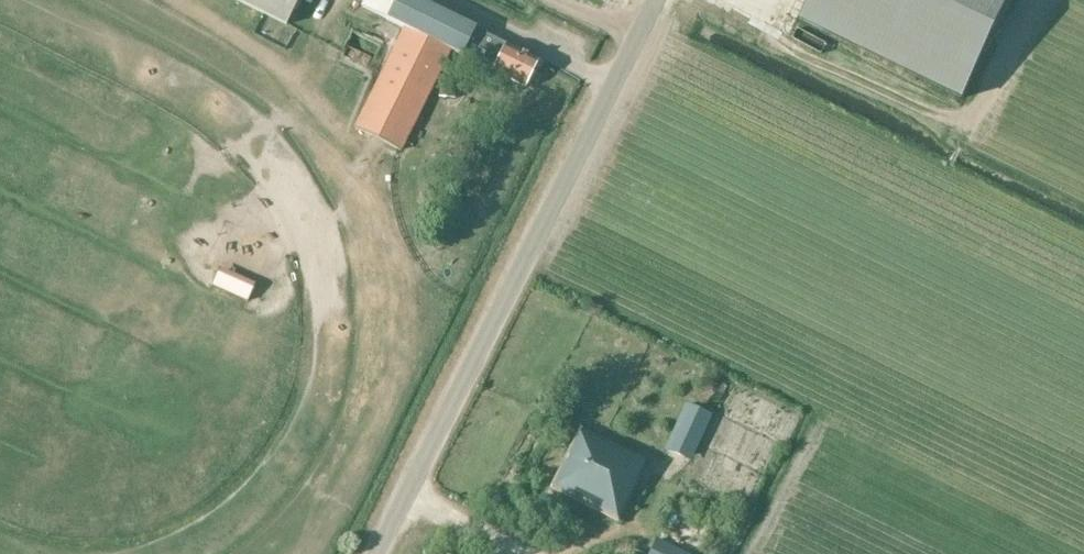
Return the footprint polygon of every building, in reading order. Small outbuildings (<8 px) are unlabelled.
[(298,0),(234,0),(286,25),(298,0)] [(475,29),(416,0),(365,0),(362,6),(385,19),(403,28),(452,51),(462,56),(461,56),(492,70),(526,86),(527,84),(532,73),(539,61),(474,30),(475,29)] [(801,20),(964,99),(1012,0),(811,0),(801,20)] [(401,152),(452,51),(403,28),(353,128),(401,152)] [(645,460),(581,428),(551,490),(619,521),(640,480),(637,479),(645,463),(645,460)] [(657,540),(650,553),(685,553),(657,540)]
